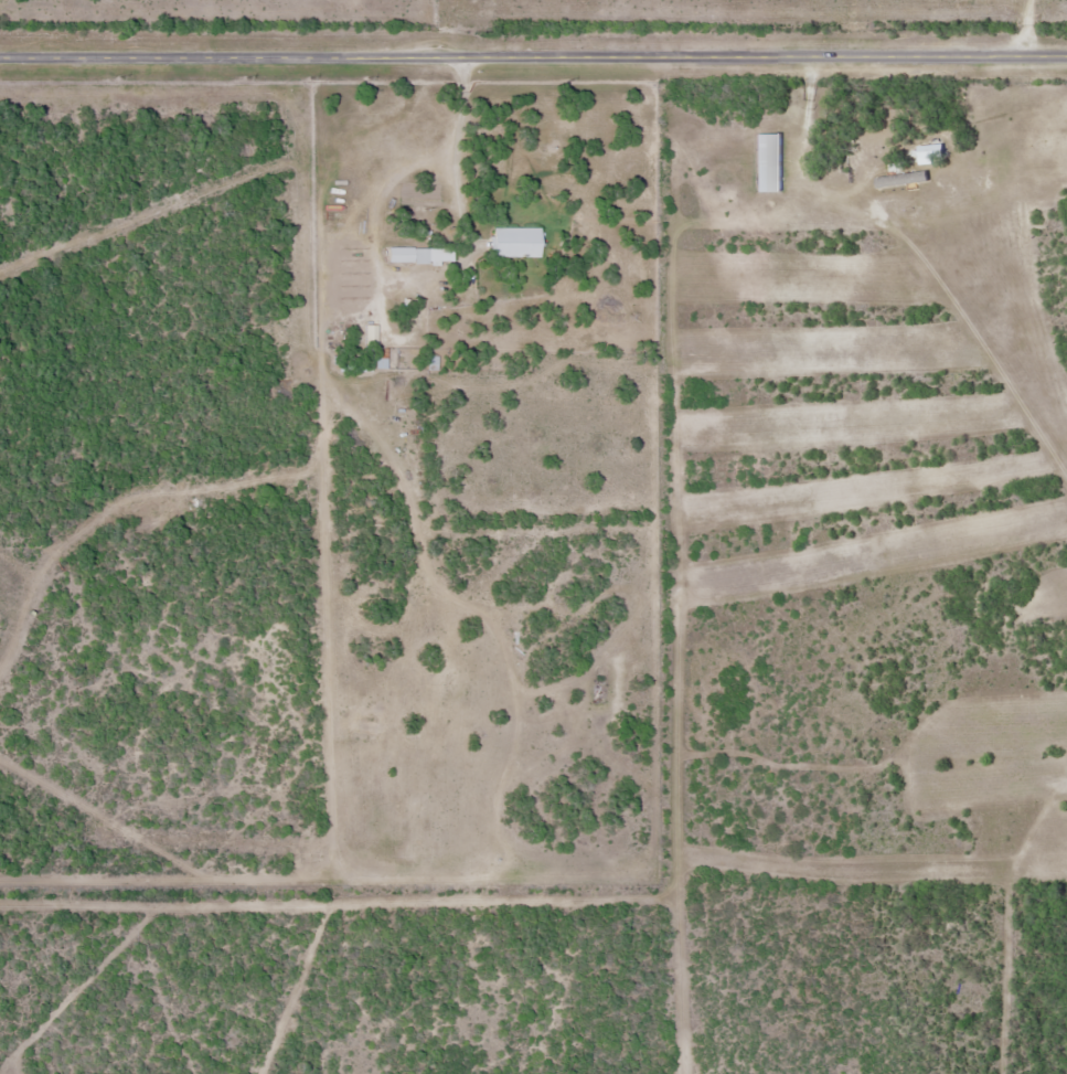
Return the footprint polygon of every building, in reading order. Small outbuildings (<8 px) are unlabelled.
[(538,227),(488,227),(488,257),(538,257),(538,227)] [(449,262),(450,248),(386,248),(386,262),(449,262)] [(356,265),(356,254),(337,254),(337,265),(356,265)]
